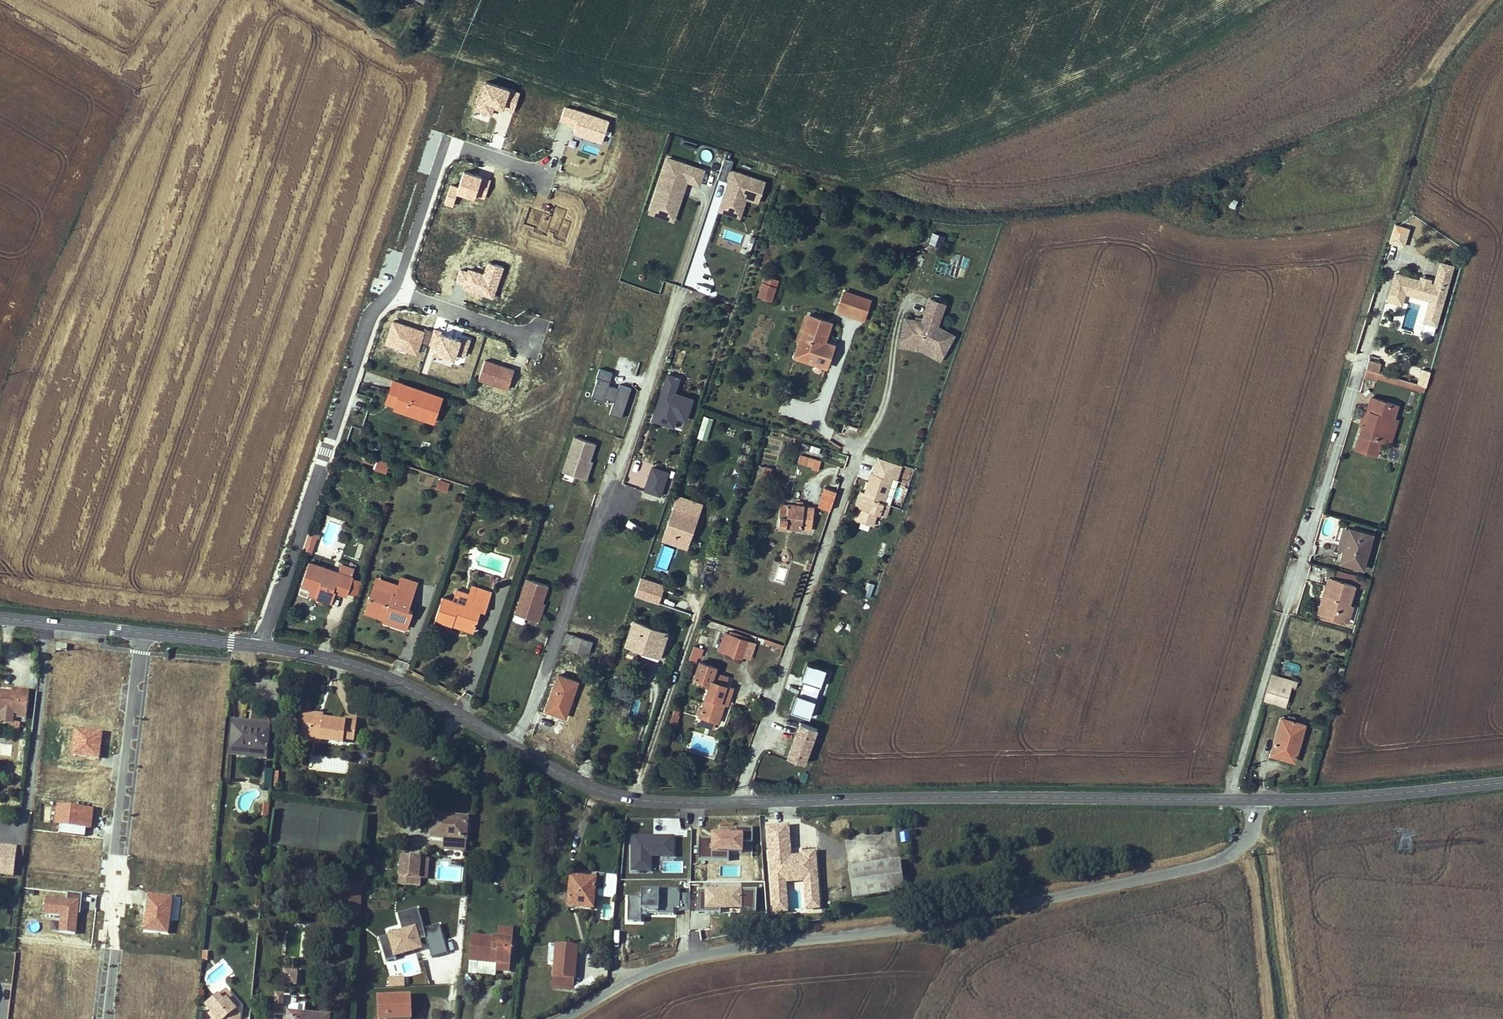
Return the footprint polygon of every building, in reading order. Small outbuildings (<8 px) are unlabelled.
[(700,185),(706,166),(666,154),(648,212),(675,220),(687,181),(700,185)] [(728,179),(733,159),(723,156),(718,176),(728,179)] [(759,202),(766,177),(731,167),(718,211),(741,217),(746,199),(759,202)] [(1229,205),(1234,207),(1237,201),(1232,198),(1229,205)] [(1408,231),(1396,228),(1392,242),(1404,246),(1408,231)] [(1441,262),(1438,270),(1450,273),(1453,266),(1441,262)] [(1420,280),(1396,273),(1388,300),(1402,303),(1405,292),(1430,300),(1423,321),(1435,324),(1450,273),(1438,270),(1434,284),(1430,283),(1420,280)] [(760,294),(771,297),(774,287),(763,284),(760,294)] [(838,309),(864,318),(870,300),(845,291),(838,309)] [(923,343),(943,354),(954,335),(937,326),(945,303),(930,298),(923,318),(922,321),(915,319),(905,317),(901,340),(923,343)] [(1399,328),(1416,329),(1418,307),(1406,307),(1406,313),(1400,313),(1399,328)] [(809,315),(797,350),(817,356),(815,362),(826,366),(833,345),(824,342),(830,322),(809,315)] [(457,325),(449,347),(455,349),(463,328),(457,325)] [(463,328),(455,349),(477,358),(486,337),(463,328)] [(940,360),(943,354),(923,343),(901,340),(900,346),(921,349),(940,360)] [(797,350),(795,356),(815,362),(817,356),(797,350)] [(1369,360),(1366,369),(1378,372),(1381,363),(1369,360)] [(609,413),(622,416),(631,386),(620,383),(619,387),(608,384),(612,371),(599,367),(591,395),(613,401),(609,413)] [(1423,368),(1418,384),(1426,386),(1431,370),(1423,368)] [(1377,381),(1378,377),(1380,373),(1378,372),(1366,369),(1364,377),(1377,381)] [(687,420),(694,395),(676,390),(681,374),(665,370),(650,419),(675,426),(677,417),(687,420)] [(1380,373),(1378,377),(1425,391),(1426,386),(1418,384),(1380,373)] [(387,402),(396,405),(403,383),(394,381),(387,402)] [(403,383),(396,405),(395,408),(413,415),(414,413),(417,414),(417,416),(434,422),(442,397),(403,383)] [(1371,397),(1367,411),(1369,411),(1366,425),(1363,424),(1356,449),(1377,456),(1382,442),(1388,418),(1393,419),(1398,405),(1371,397)] [(1365,410),(1361,424),(1363,424),(1366,425),(1369,411),(1367,411),(1365,410)] [(696,436),(706,439),(713,417),(704,414),(696,436)] [(1393,419),(1388,418),(1382,442),(1391,444),(1399,421),(1393,419)] [(574,436),(563,471),(574,475),(586,479),(591,464),(588,463),(590,460),(595,443),(574,436)] [(798,462),(812,466),(814,459),(814,458),(808,457),(800,454),(798,462)] [(365,456),(363,461),(374,465),(376,460),(365,456)] [(877,513),(879,514),(883,503),(892,477),(897,479),(902,465),(878,457),(873,473),(872,473),(869,482),(865,492),(864,496),(859,494),(856,505),(861,506),(860,508),(862,508),(858,520),(873,525),(877,513)] [(378,459),(375,468),(386,472),(389,463),(378,459)] [(812,466),(812,468),(818,470),(821,461),(814,459),(812,466)] [(643,489),(661,495),(669,469),(651,463),(643,489)] [(909,476),(911,467),(902,465),(900,474),(909,476)] [(436,488),(447,491),(449,483),(439,480),(436,488)] [(824,487),(818,506),(830,510),(837,491),(824,487)] [(780,512),(779,525),(812,529),(814,510),(804,509),(804,506),(802,505),(796,505),(782,503),(781,512),(780,512)] [(883,503),(879,514),(885,516),(889,505),(883,503)] [(664,532),(683,539),(681,545),(687,547),(698,517),(673,508),(664,532)] [(647,529),(649,522),(634,518),(632,524),(647,529)] [(1350,529),(1344,527),(1337,549),(1343,551),(1350,529)] [(1372,535),(1350,529),(1343,551),(1340,562),(1362,569),(1372,535)] [(307,537),(316,539),(317,537),(318,533),(309,531),(307,537)] [(664,532),(662,539),(681,545),(683,539),(664,532)] [(307,537),(303,550),(311,552),(316,539),(307,537)] [(332,602),(336,591),(334,590),(335,587),(348,591),(353,578),(353,577),(352,577),(355,568),(341,564),(338,572),(309,562),(301,585),(311,588),(308,594),(332,602)] [(1335,569),(1332,578),(1321,614),(1343,620),(1349,603),(1354,584),(1365,587),(1368,578),(1335,569)] [(640,574),(634,594),(659,602),(665,582),(640,574)] [(1321,614),(1332,578),(1329,576),(1318,612),(1321,614)] [(370,596),(373,597),(376,588),(395,595),(398,585),(376,577),(370,596)] [(402,577),(399,585),(414,590),(417,582),(402,577)] [(353,578),(348,591),(357,594),(362,581),(353,578)] [(527,578),(515,613),(527,617),(539,621),(544,606),(541,605),(542,601),(548,585),(527,578)] [(866,587),(863,594),(870,597),(874,584),(867,582),(866,587)] [(408,609),(414,590),(399,585),(398,585),(395,595),(376,588),(373,597),(370,596),(367,606),(390,614),(388,622),(407,628),(412,610),(408,609)] [(458,623),(475,628),(481,610),(485,612),(489,600),(474,595),(477,587),(471,586),(469,594),(456,589),(452,600),(443,597),(435,618),(453,624),(454,619),(458,621),(458,623)] [(477,587),(474,595),(489,600),(491,592),(477,587)] [(1352,604),(1349,603),(1343,620),(1347,621),(1352,604)] [(367,606),(365,611),(384,618),(384,620),(388,622),(390,614),(367,606)] [(454,619),(453,624),(474,631),(475,628),(458,623),(458,621),(454,619)] [(626,643),(659,655),(667,632),(634,620),(626,643)] [(567,633),(592,641),(594,635),(582,631),(583,626),(571,621),(567,633)] [(726,633),(719,650),(727,653),(733,635),(745,640),(747,637),(730,631),(729,634),(726,633)] [(567,633),(563,645),(587,654),(592,641),(567,633)] [(727,653),(741,658),(747,640),(745,640),(733,635),(727,653)] [(473,653),(474,666),(481,665),(480,653),(473,653)] [(794,710),(814,714),(824,664),(805,660),(794,710)] [(697,715),(702,717),(715,721),(718,722),(724,703),(725,702),(721,701),(723,695),(730,697),(733,687),(725,685),(728,676),(714,672),(716,667),(700,661),(694,678),(710,683),(708,689),(702,709),(699,708),(697,715)] [(464,689),(473,692),(479,670),(469,668),(464,689)] [(569,699),(571,700),(578,681),(573,680),(575,675),(567,672),(566,677),(558,675),(546,710),(565,716),(570,703),(568,702),(569,699)] [(1295,687),(1297,683),(1271,675),(1264,699),(1285,705),(1291,685),(1295,687)] [(20,703),(28,704),(30,691),(12,689),(12,693),(3,691),(3,694),(0,694),(1,691),(0,691),(0,712),(19,714),(20,703)] [(724,703),(728,704),(730,697),(723,695),(721,701),(725,702),(724,703)] [(679,715),(673,712),(669,723),(675,725),(679,715)] [(354,740),(357,720),(346,719),(345,722),(323,720),(318,719),(319,715),(303,713),(301,733),(321,736),(320,739),(343,742),(344,739),(354,740)] [(1281,717),(1272,750),(1286,754),(1285,758),(1295,760),(1305,724),(1294,721),(1295,717),(1288,715),(1287,719),(1281,717)] [(713,728),(715,721),(702,717),(700,724),(713,728)] [(805,766),(819,725),(799,719),(789,749),(787,748),(783,759),(805,766)] [(270,729),(271,724),(233,720),(233,726),(270,729)] [(268,753),(270,729),(233,726),(231,749),(268,753)] [(320,739),(321,736),(301,733),(300,740),(320,743),(320,739)] [(267,759),(268,753),(231,749),(230,755),(267,759)] [(12,766),(22,767),(24,752),(14,750),(12,766)] [(1271,754),(1285,758),(1286,754),(1272,750),(1271,754)] [(271,789),(273,772),(266,771),(264,788),(271,789)] [(465,851),(468,818),(432,815),(430,838),(445,839),(445,844),(450,844),(450,849),(465,851)] [(653,818),(653,833),(680,833),(680,818),(653,818)] [(820,908),(817,850),(791,852),(790,823),(766,824),(771,912),(789,911),(788,887),(800,886),(800,892),(791,893),(792,901),(795,901),(795,895),(802,895),(803,909),(820,908)] [(745,841),(753,840),(752,826),(744,827),(745,841)] [(699,837),(698,858),(729,860),(729,851),(743,852),(744,832),(711,830),(711,837),(699,837)] [(674,834),(629,834),(630,872),(652,872),(652,856),(675,856),(674,834)] [(17,848),(0,846),(0,874),(14,875),(17,848)] [(419,877),(420,859),(402,857),(400,885),(420,886),(421,877),(419,877)] [(427,878),(429,860),(420,859),(419,877),(421,877),(427,878)] [(911,889),(909,878),(902,879),(900,860),(848,868),(853,897),(911,889)] [(598,918),(614,919),(616,874),(600,873),(598,918)] [(593,909),(596,880),(585,879),(585,882),(570,880),(568,907),(593,909)] [(698,887),(698,911),(756,912),(756,887),(698,887)] [(679,888),(641,888),(641,896),(626,896),(626,921),(643,921),(643,912),(690,912),(689,893),(679,893),(679,888)] [(400,929),(378,934),(384,959),(423,950),(421,938),(425,937),(430,957),(447,953),(440,923),(423,927),(418,907),(396,912),(400,929)] [(510,972),(513,941),(514,929),(498,927),(497,939),(472,937),(469,960),(492,963),(492,961),(497,961),(497,963),(496,970),(510,972)] [(574,989),(577,947),(556,945),(552,987),(574,989)] [(412,959),(400,963),(404,974),(416,969),(412,959)] [(296,984),(297,972),(285,971),(284,983),(296,984)] [(390,987),(405,986),(404,976),(389,976),(390,987)] [(240,1007),(226,990),(219,996),(223,1001),(227,999),(236,1010),(240,1007)] [(240,1015),(236,1010),(227,999),(223,1001),(219,996),(206,1006),(211,1012),(217,1018),(239,1018),(240,1015)] [(329,1017),(303,1014),(303,1010),(299,1009),(300,1006),(296,1005),(297,997),(276,996),(274,1015),(284,1016),(288,1016),(288,1018),(329,1018),(329,1017)] [(410,997),(379,998),(380,1018),(394,1018),(395,1018),(399,1018),(399,1016),(410,1015),(410,997)]
